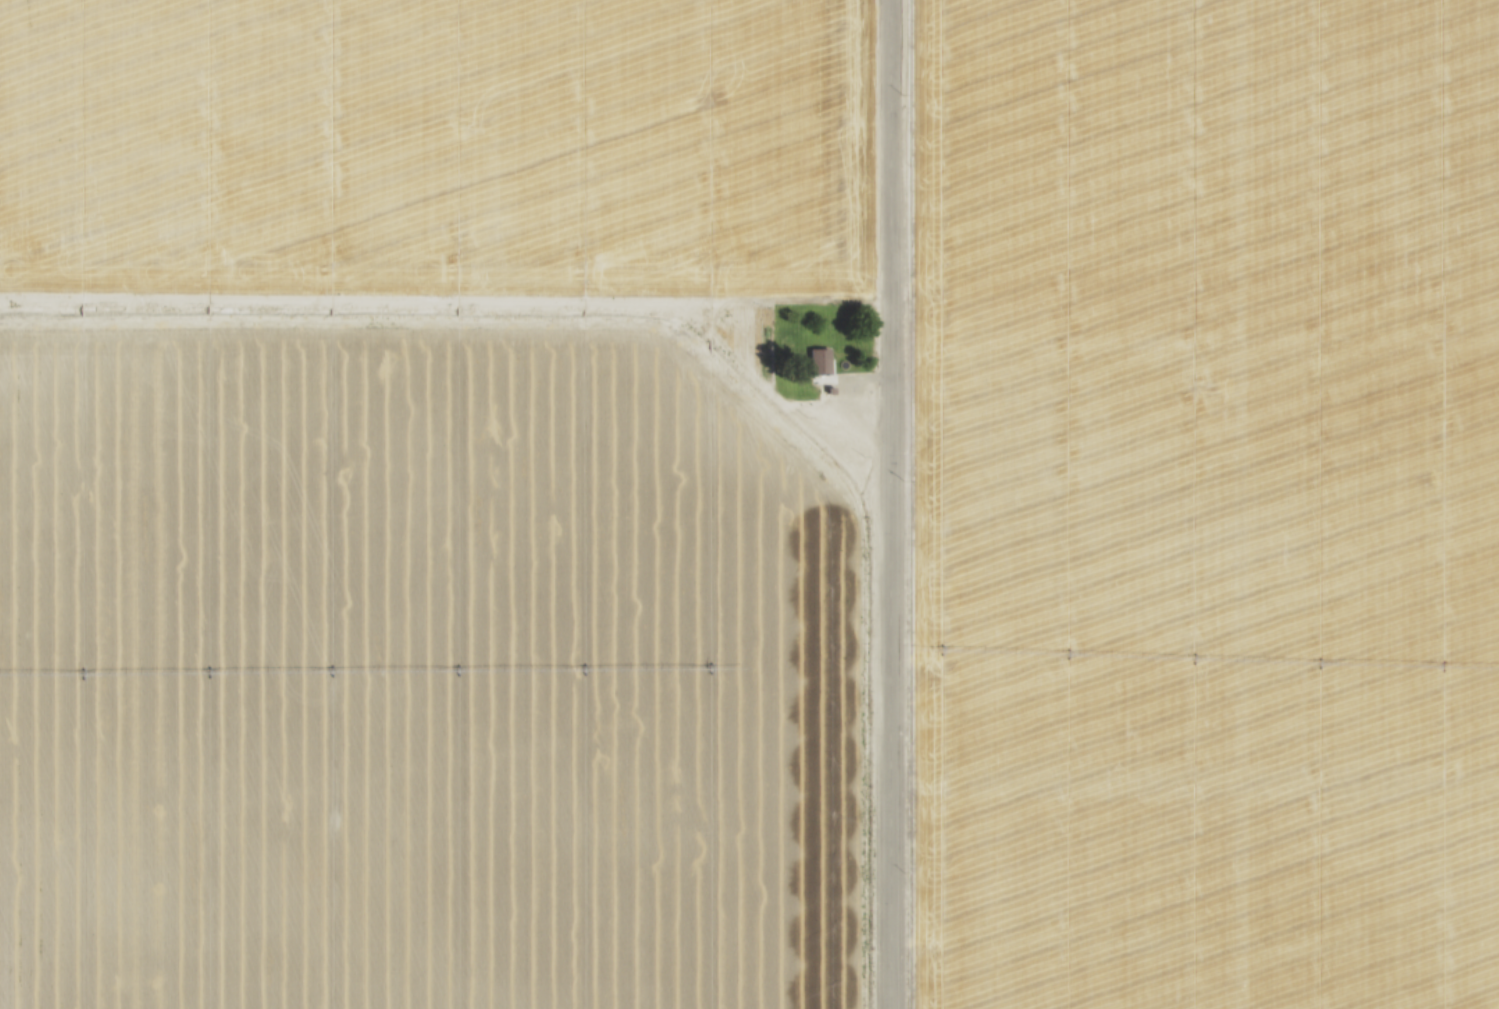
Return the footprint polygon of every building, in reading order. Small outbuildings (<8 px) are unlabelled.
[(812,351),(832,351),(833,376),(812,377),(812,351)]
